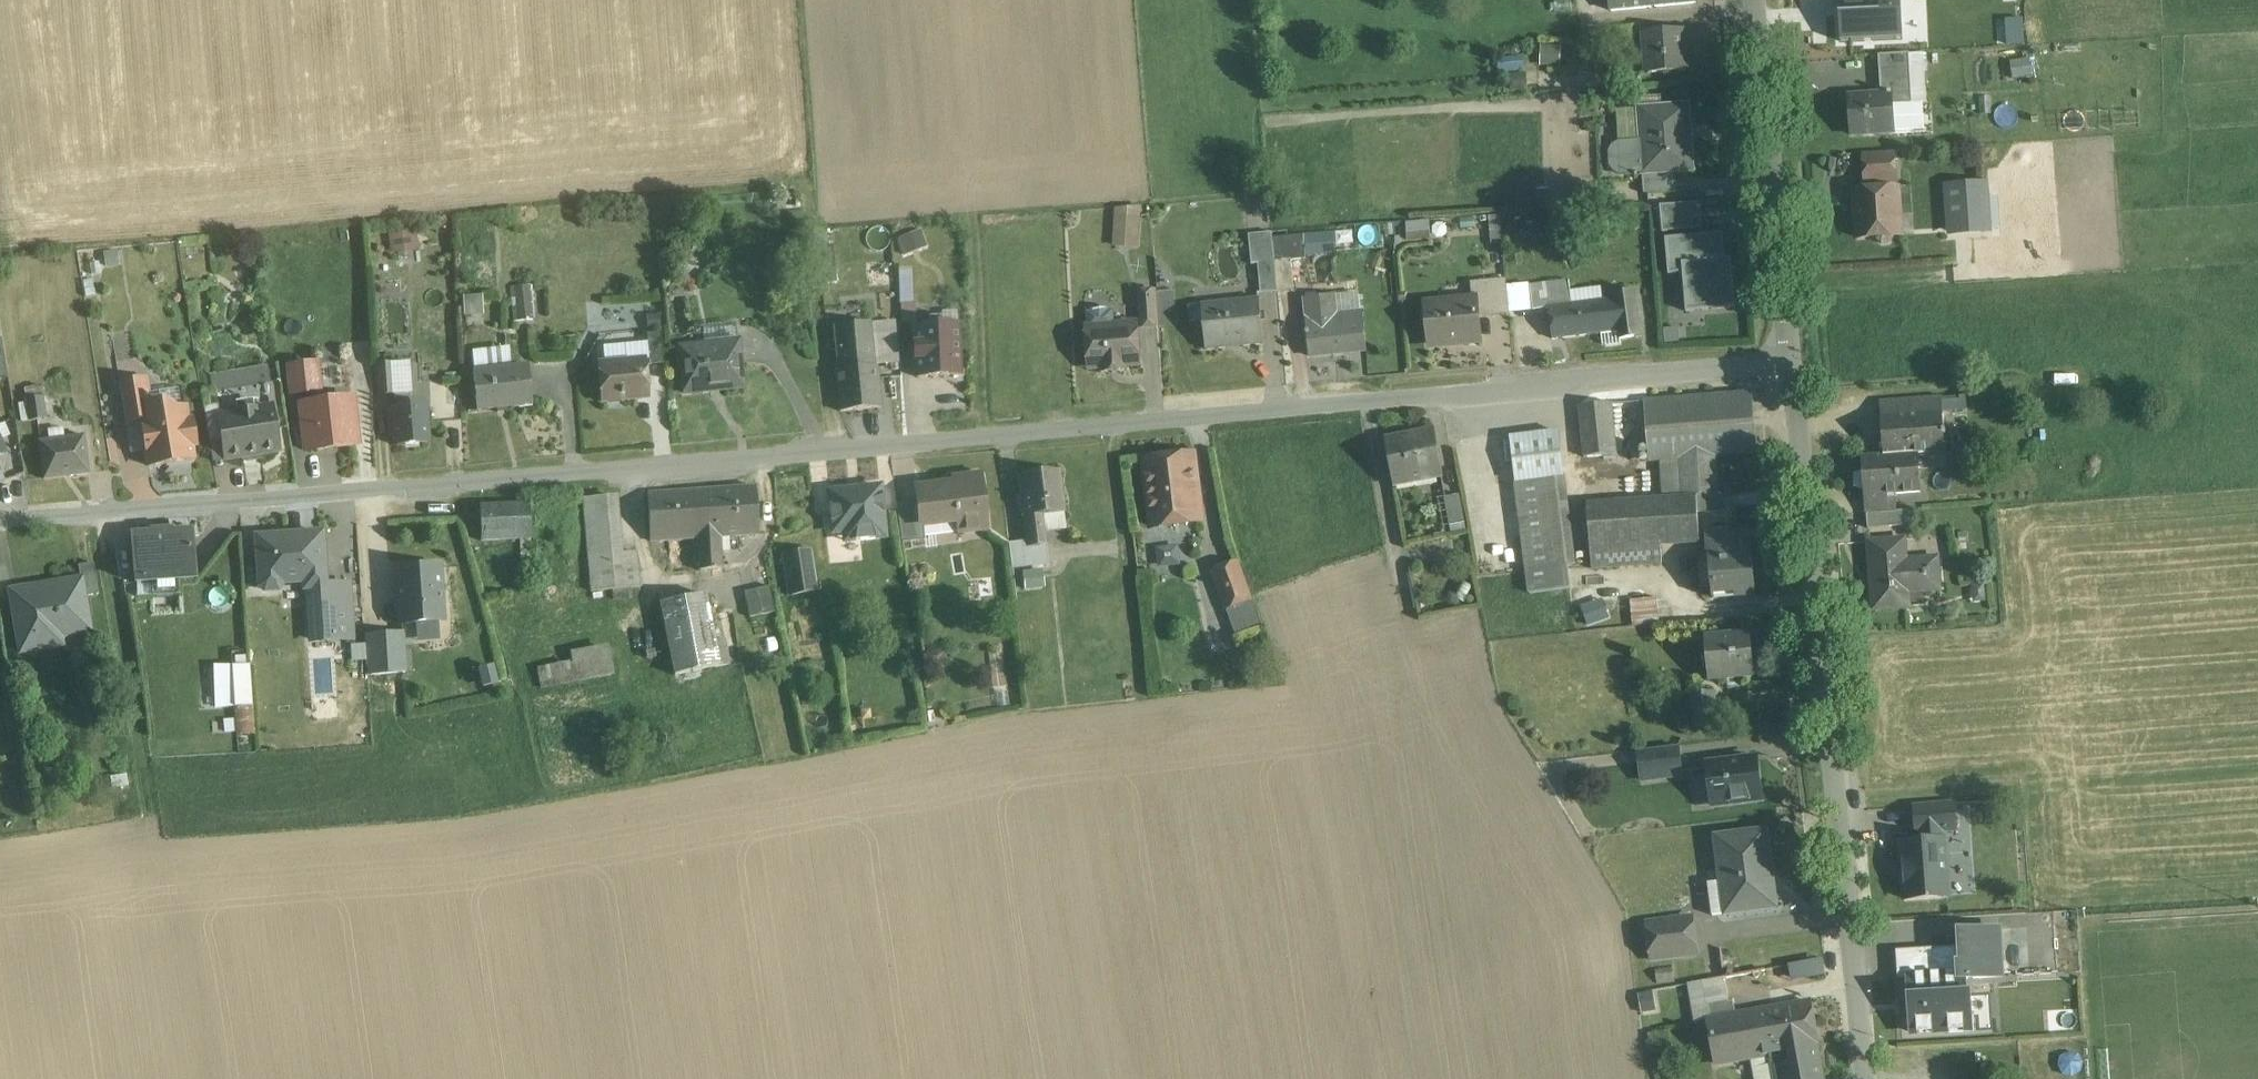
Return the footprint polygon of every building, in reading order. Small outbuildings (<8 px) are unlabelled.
[(1611,11),(1696,3),(1695,0),(1610,0),(1611,11)] [(1846,8),(1831,9),(1834,43),(1901,39),(1898,1),(1885,1),(1885,0),(1846,0),(1846,8)] [(1683,30),(1644,33),(1647,74),(1686,71),(1683,30)] [(1909,54),(1878,55),(1880,81),(1910,79),(1909,54)] [(1639,74),(1613,76),(1614,89),(1640,87),(1639,74)] [(1881,95),(1849,97),(1852,135),(1913,131),(1910,79),(1880,81),(1881,95)] [(1688,106),(1638,109),(1640,142),(1642,174),(1642,175),(1672,173),(1693,171),(1688,106)] [(1640,142),(1618,143),(1612,147),(1609,153),(1610,167),(1614,172),(1621,176),(1642,174),(1640,142)] [(1894,154),(1863,156),(1865,184),(1896,182),(1894,154)] [(1672,173),(1642,175),(1643,193),(1670,191),(1674,191),(1672,173)] [(1573,187),(1536,188),(1536,205),(1574,203),(1573,187)] [(1897,189),(1855,192),(1859,238),(1877,237),(1877,240),(1882,244),(1889,244),(1893,239),(1893,236),(1900,236),(1897,189)] [(1671,205),(1670,191),(1643,193),(1644,206),(1671,205)] [(1142,205),(1114,208),(1112,243),(1138,248),(1142,205)] [(394,249),(420,244),(417,227),(391,232),(394,249)] [(923,227),(898,237),(905,255),(930,246),(923,227)] [(1271,232),(1248,234),(1251,264),(1258,264),(1260,293),(1277,292),(1272,238),(1271,232)] [(1727,277),(1723,234),(1666,239),(1669,275),(1683,273),(1686,312),(1736,308),(1733,276),(1727,277)] [(1303,235),(1272,238),(1277,292),(1294,290),(1291,260),(1306,259),(1303,235)] [(898,265),(899,320),(913,320),(911,265),(898,265)] [(1509,313),(1507,287),(1506,279),(1470,283),(1472,301),(1477,301),(1478,318),(1509,315),(1509,313)] [(1545,282),(1548,308),(1570,305),(1567,279),(1545,282)] [(1548,308),(1545,282),(1528,284),(1531,310),(1548,308)] [(530,284),(511,285),(514,320),(533,318),(530,284)] [(1531,310),(1528,284),(1507,287),(1509,313),(1531,310)] [(1154,290),(1138,291),(1141,326),(1157,325),(1154,290)] [(1634,292),(1614,295),(1614,299),(1570,305),(1548,308),(1552,339),(1601,333),(1602,343),(1606,346),(1620,344),(1620,339),(1640,336),(1634,292)] [(482,293),(461,294),(463,315),(483,314),(482,293)] [(1335,296),(1305,299),(1307,318),(1337,315),(1335,296)] [(1259,299),(1208,304),(1209,320),(1203,321),(1205,348),(1263,342),(1259,299)] [(1472,301),(1426,306),(1429,345),(1480,340),(1478,318),(1477,301),(1472,301)] [(1203,304),(1190,305),(1191,322),(1203,321),(1209,320),(1208,304),(1203,305),(1203,304)] [(1107,307),(1091,308),(1091,311),(1086,311),(1087,326),(1113,325),(1112,309),(1107,310),(1107,307)] [(1307,318),(1306,318),(1307,330),(1305,331),(1306,335),(1307,335),(1309,356),(1366,351),(1362,313),(1307,318)] [(870,322),(835,326),(839,368),(837,368),(841,411),(880,407),(876,364),(874,365),(870,322)] [(958,323),(915,325),(916,344),(914,344),(915,358),(916,358),(917,376),(960,374),(958,323)] [(1087,326),(1086,326),(1089,366),(1104,365),(1104,370),(1124,368),(1124,364),(1139,363),(1136,323),(1113,325),(1087,326)] [(661,332),(647,334),(649,365),(664,364),(661,332)] [(738,343),(680,351),(686,396),(712,393),(712,391),(742,387),(742,389),(744,389),(738,343)] [(472,371),(473,371),(510,367),(508,348),(470,352),(472,371)] [(644,360),(600,363),(603,400),(605,400),(609,403),(618,402),(621,399),(647,396),(644,360)] [(392,362),(377,363),(379,395),(394,393),(392,362)] [(316,363),(290,365),(293,391),(319,388),(316,363)] [(268,364),(209,373),(212,390),(271,381),(268,364)] [(510,367),(473,371),(477,410),(526,406),(522,366),(510,367)] [(149,404),(145,379),(119,383),(126,422),(141,420),(151,418),(149,404)] [(1751,393),(1645,401),(1650,462),(1716,457),(1756,454),(1751,393)] [(42,397),(25,400),(28,422),(46,419),(42,397)] [(1941,397),(1911,400),(1912,415),(1942,412),(1941,397)] [(351,398),(302,403),(308,449),(357,444),(351,398)] [(184,408),(161,411),(160,402),(149,404),(151,418),(141,420),(148,466),(192,460),(190,446),(196,446),(192,420),(186,421),(184,408)] [(425,403),(389,406),(391,427),(395,427),(396,445),(428,442),(425,403)] [(218,404),(204,406),(210,446),(223,443),(219,414),(220,414),(218,404)] [(1612,404),(1579,406),(1584,457),(1617,455),(1612,404)] [(254,408),(237,410),(237,412),(220,414),(219,414),(223,443),(225,459),(278,450),(271,406),(254,409),(254,408)] [(1912,415),(1882,417),(1885,456),(1918,454),(1945,452),(1942,412),(1912,415)] [(63,428),(46,431),(48,441),(38,442),(43,481),(88,475),(83,436),(64,439),(63,428)] [(1559,432),(1510,438),(1515,482),(1564,476),(1559,432)] [(1435,434),(1386,443),(1394,488),(1444,479),(1435,434)] [(1192,454),(1144,460),(1152,526),(1200,520),(1192,454)] [(1885,456),(1858,458),(1861,500),(1893,498),(1902,497),(1901,484),(1920,483),(1918,454),(1885,456)] [(1716,457),(1660,461),(1663,499),(1696,497),(1718,495),(1719,495),(1716,457)] [(1059,470),(1018,475),(1023,516),(1024,516),(1027,540),(1028,546),(1046,544),(1042,513),(1064,511),(1059,470)] [(953,483),(917,487),(919,500),(921,518),(923,518),(956,514),(958,531),(985,528),(979,475),(952,478),(953,483)] [(871,476),(827,484),(832,514),(876,505),(871,476)] [(1564,476),(1515,482),(1527,572),(1568,568),(1576,567),(1564,476)] [(755,487),(716,489),(718,536),(722,536),(757,534),(755,487)] [(718,536),(716,489),(672,490),(674,537),(697,537),(698,567),(723,566),(722,536),(718,536)] [(674,537),(672,490),(648,491),(650,539),(674,537)] [(1718,495),(1696,497),(1698,513),(1723,512),(1722,494),(1719,495),(1718,495)] [(617,495),(582,498),(588,555),(622,552),(617,495)] [(1460,495),(1445,498),(1450,526),(1465,524),(1460,495)] [(1663,499),(1587,504),(1592,569),(1662,564),(1660,545),(1700,543),(1698,513),(1696,497),(1663,499)] [(1893,498),(1861,500),(1862,514),(1894,512),(1893,498)] [(919,500),(896,503),(902,541),(925,539),(923,518),(921,518),(919,500)] [(530,504),(481,505),(482,540),(520,539),(531,538),(530,504)] [(876,505),(832,514),(837,546),(882,538),(876,505)] [(1894,512),(1862,514),(1863,527),(1907,524),(1906,511),(1894,512)] [(1753,547),(1732,549),(1730,529),(1705,531),(1707,552),(1709,552),(1713,598),(1757,594),(1753,547)] [(323,535),(258,540),(262,598),(281,597),(289,590),(301,591),(305,597),(308,650),(356,647),(352,587),(327,589),(323,535)] [(193,537),(130,541),(133,594),(150,593),(151,606),(178,604),(177,592),(196,591),(193,537)] [(531,538),(520,539),(520,558),(532,557),(531,538)] [(1023,540),(1009,542),(1012,566),(1026,564),(1023,540)] [(1046,544),(1028,546),(1027,540),(1023,540),(1026,564),(1026,565),(1048,562),(1046,544)] [(1903,541),(1866,544),(1872,612),(1904,609),(1903,594),(1939,590),(1936,559),(1905,562),(1903,541)] [(1156,546),(1157,563),(1178,562),(1177,545),(1156,546)] [(810,547),(781,552),(787,593),(817,588),(810,547)] [(622,552),(588,555),(591,590),(612,587),(618,587),(617,574),(637,572),(635,551),(622,552)] [(1237,561),(1219,568),(1223,578),(1216,581),(1226,608),(1251,599),(1237,561)] [(92,564),(76,567),(79,584),(81,583),(84,602),(98,600),(92,564)] [(440,564),(397,565),(399,627),(442,626),(441,596),(440,564)] [(452,622),(450,564),(441,564),(443,623),(452,622)] [(1568,568),(1527,572),(1530,594),(1570,589),(1568,568)] [(637,572),(617,574),(618,587),(612,587),(613,599),(630,597),(629,587),(638,586),(637,572)] [(79,584),(10,596),(21,655),(45,651),(41,634),(88,625),(84,602),(81,583),(79,584)] [(766,585),(742,590),(747,615),(771,610),(766,585)] [(1570,617),(1568,592),(1545,594),(1547,618),(1570,617)] [(704,593),(661,601),(674,667),(676,674),(718,666),(704,593)] [(1657,598),(1631,600),(1633,626),(1660,623),(1657,598)] [(1603,601),(1582,608),(1588,624),(1609,617),(1603,601)] [(660,627),(639,631),(647,673),(654,671),(668,668),(660,627)] [(403,634),(365,636),(367,676),(405,674),(403,634)] [(1750,635),(1706,639),(1710,678),(1754,674),(1750,635)] [(603,644),(567,651),(569,661),(535,667),(539,687),(609,673),(603,644)] [(218,664),(219,706),(257,706),(257,663),(218,664)] [(668,668),(654,671),(656,684),(677,680),(676,674),(674,667),(668,668)] [(1714,691),(1693,692),(1694,728),(1715,727),(1714,691)] [(260,731),(258,706),(239,707),(239,719),(226,719),(227,733),(260,731)] [(1677,746),(1638,752),(1642,781),(1681,776),(1677,746)] [(1757,759),(1707,765),(1712,806),(1762,800),(1757,759)] [(1954,803),(1914,806),(1916,833),(1941,831),(1956,830),(1954,803)] [(1941,831),(1921,833),(1921,841),(1901,843),(1906,899),(1948,896),(1944,840),(1942,840),(1941,831)] [(1761,832),(1716,838),(1721,882),(1708,884),(1712,916),(1725,914),(1776,908),(1773,884),(1768,885),(1761,832)] [(1668,937),(1649,940),(1651,959),(1696,954),(1691,918),(1666,921),(1668,937)] [(1666,921),(1647,924),(1649,940),(1668,937),(1666,921)] [(2000,930),(1958,932),(1959,947),(1961,976),(1961,980),(1964,980),(2003,977),(2000,930)] [(1959,947),(1897,951),(1898,980),(1909,979),(1961,976),(1959,947)] [(1789,981),(1823,974),(1820,956),(1785,964),(1789,981)] [(1961,976),(1909,979),(1910,998),(1905,999),(1905,1014),(1911,1014),(1912,1033),(1970,1030),(1968,995),(1965,995),(1964,980),(1961,980),(1961,976)] [(1733,1000),(1709,1004),(1712,1020),(1735,1015),(1733,1000)] [(1809,1003),(1757,1012),(1765,1056),(1772,1055),(1774,1068),(1790,1064),(1787,1051),(1817,1046),(1809,1003)] [(1712,1020),(1709,1020),(1717,1064),(1765,1056),(1757,1012),(1735,1015),(1712,1020)] [(1787,1051),(1790,1064),(1774,1068),(1776,1078),(1821,1078),(1815,1047),(1817,1047),(1817,1046),(1787,1051)]
